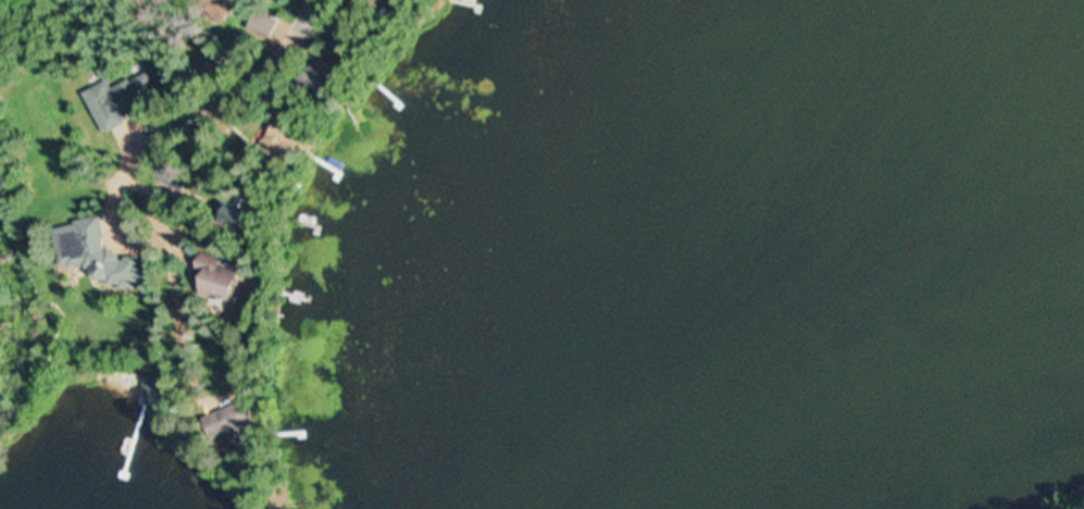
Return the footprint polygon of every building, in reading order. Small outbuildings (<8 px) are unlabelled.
[(250,31),(272,41),(281,21),(259,11),(250,31)] [(86,93),(107,135),(139,119),(140,121),(165,108),(148,73),(114,89),(110,81),(86,93)] [(277,152),(308,148),(305,122),(274,126),(277,152)] [(231,214),(252,233),(264,220),(243,201),(231,214)] [(63,270),(95,264),(98,279),(111,277),(113,289),(148,283),(142,253),(111,259),(103,219),(55,228),(63,270)] [(199,274),(211,278),(206,294),(240,306),(252,271),(206,255),(199,274)] [(165,376),(146,376),(146,406),(165,406),(165,376)] [(249,427),(262,423),(255,401),(214,414),(225,447),(253,438),(249,427)]
